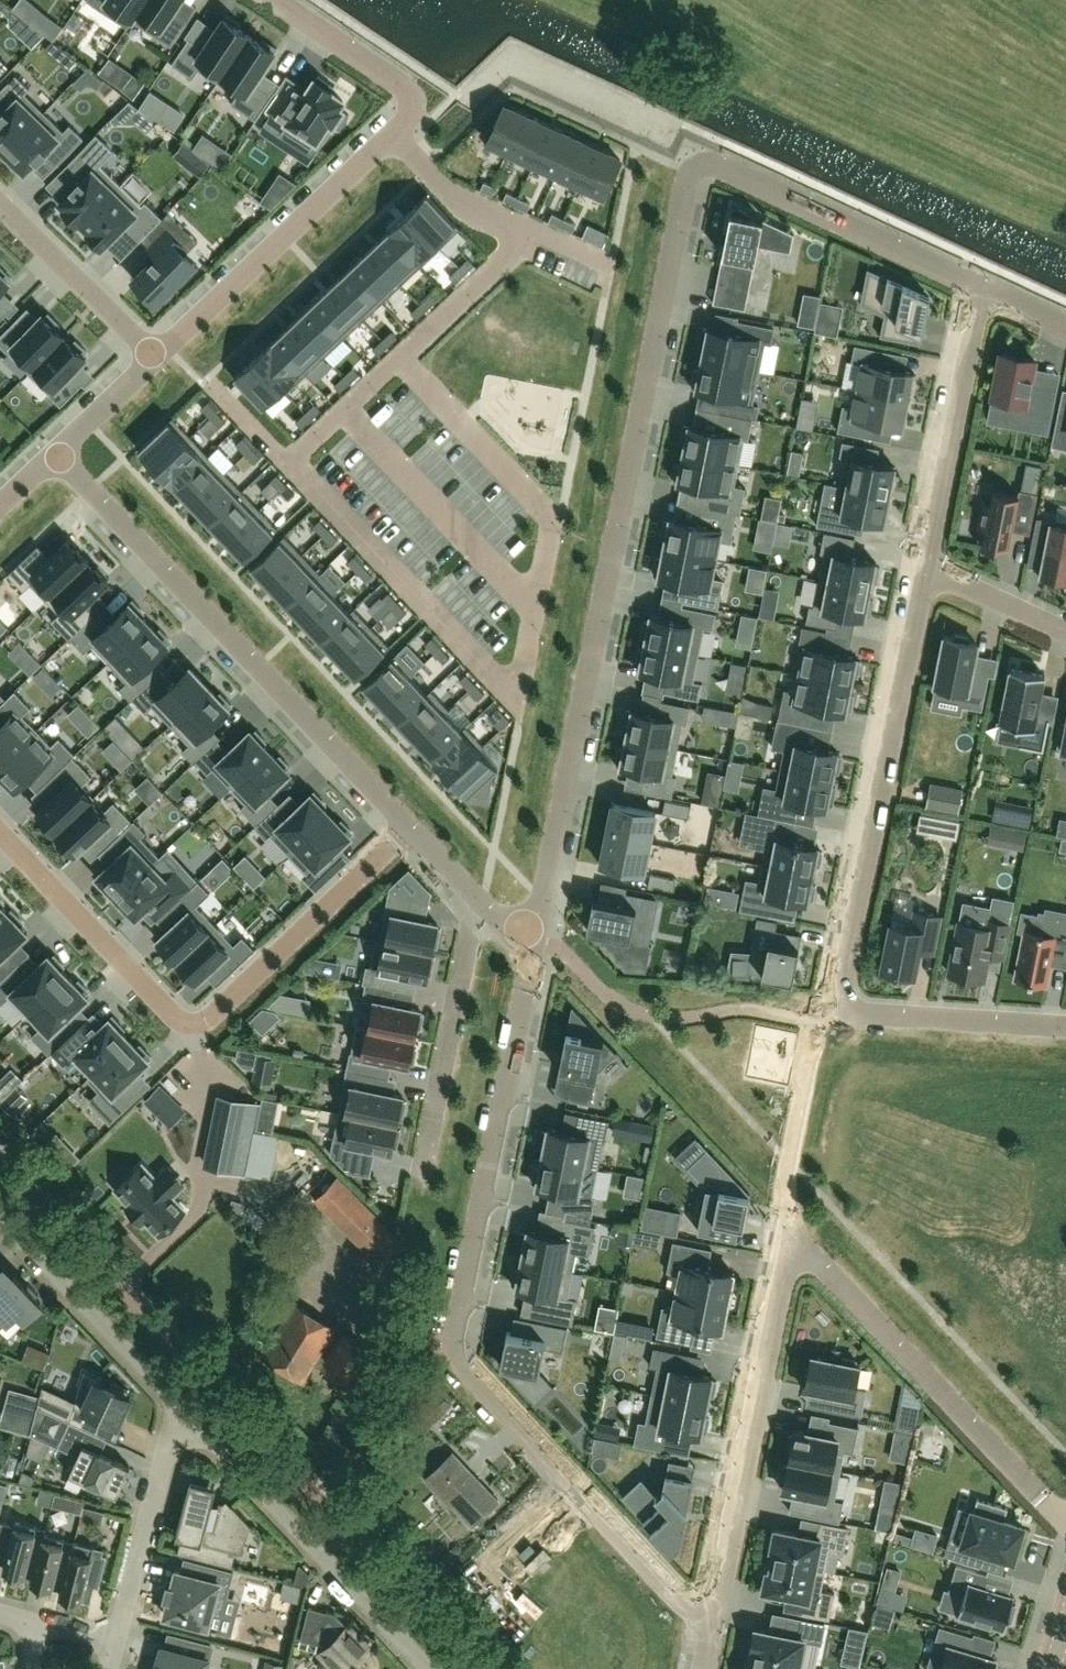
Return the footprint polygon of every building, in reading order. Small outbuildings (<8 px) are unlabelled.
[(146,0),(88,0),(128,27),(133,20),(146,0)] [(180,0),(146,0),(133,20),(171,45),(187,22),(172,12),(180,0)] [(218,82),(250,35),(239,27),(241,24),(227,14),(204,48),(189,38),(172,64),(193,78),(199,69),(218,82)] [(255,82),(278,48),(263,38),(261,42),(250,35),(218,82),(237,95),(231,103),(252,118),(269,92),(255,82)] [(9,66),(0,57),(0,75),(9,66)] [(5,152),(44,111),(25,92),(30,88),(16,74),(0,91),(0,107),(4,111),(0,114),(0,147),(5,152)] [(338,108),(343,101),(331,92),(334,86),(318,75),(298,104),(280,92),(267,112),(270,114),(264,124),(280,134),(284,129),(315,150),(325,136),(321,133),(329,122),(340,130),(349,115),(338,108)] [(510,157),(529,117),(505,106),(486,146),(510,157)] [(44,111),(5,152),(11,158),(8,161),(22,175),(37,160),(38,161),(46,153),(58,164),(83,137),(70,124),(64,130),(44,111)] [(532,168),(551,127),(529,117),(510,157),(532,168)] [(555,178),(574,138),(551,127),(532,168),(555,178)] [(81,225),(121,184),(100,163),(112,151),(99,138),(60,177),(73,189),(59,203),(65,209),(64,210),(78,224),(79,222),(81,225)] [(578,189),(597,149),(574,138),(555,178),(578,189)] [(602,200),(620,160),(597,149),(578,189),(602,200)] [(483,183),(479,191),(491,197),(495,189),(483,183)] [(142,238),(162,217),(146,201),(142,204),(121,184),(81,225),(89,232),(88,233),(102,247),(122,227),(127,227),(140,240),(142,238)] [(514,207),(518,199),(506,194),(502,202),(514,207)] [(455,226),(426,195),(406,214),(435,245),(455,226)] [(530,205),(518,199),(514,207),(526,213),(530,205)] [(778,250),(782,228),(733,205),(720,268),(737,271),(732,298),(747,301),(758,246),(778,250)] [(168,211),(162,217),(142,238),(158,254),(134,279),(158,302),(177,282),(181,286),(199,268),(185,254),(170,240),(183,226),(168,211)] [(416,263),(435,245),(406,214),(387,233),(416,263)] [(560,228),(563,220),(551,215),(548,223),(560,228)] [(575,226),(563,220),(560,228),(572,234),(575,226)] [(416,263),(387,233),(368,251),(397,281),(416,263)] [(397,281),(368,251),(349,269),(378,299),(397,281)] [(464,275),(475,265),(468,258),(458,269),(464,275)] [(13,279),(0,266),(0,267),(0,292),(13,279)] [(887,306),(880,336),(920,344),(930,297),(868,268),(866,279),(869,280),(865,296),(887,306)] [(378,299),(349,269),(330,287),(358,318),(378,299)] [(453,285),(464,275),(458,269),(447,279),(453,285)] [(358,318),(330,287),(310,305),(339,336),(358,318)] [(425,311),(436,301),(430,295),(419,305),(425,311)] [(339,336),(310,305),(291,323),(320,354),(339,336)] [(425,311),(419,305),(408,315),(415,322),(425,311)] [(0,336),(0,344),(8,352),(8,351),(29,371),(28,372),(28,373),(65,336),(57,328),(60,325),(48,313),(45,317),(43,314),(28,329),(17,318),(0,336)] [(759,370),(765,342),(771,343),(774,329),(736,321),(734,334),(704,328),(700,348),(704,349),(702,359),(759,370)] [(320,354),(291,323),(272,342),(301,372),(320,354)] [(387,348),(398,337),(392,331),(381,341),(387,348)] [(65,336),(28,373),(49,393),(49,394),(61,406),(82,384),(71,373),(87,357),(84,355),(87,351),(76,340),(72,343),(65,336)] [(376,358),(387,348),(381,341),(370,352),(376,358)] [(301,372),(272,342),(253,360),(282,390),(301,372)] [(914,380),(913,380),(915,373),(888,367),(891,352),(855,345),(852,362),(863,364),(857,390),(910,401),(914,380)] [(1050,420),(1056,389),(1031,384),(1032,378),(1031,377),(1034,360),(1002,354),(992,405),(1022,412),(1022,415),(1050,420)] [(752,405),(759,370),(702,359),(700,369),(696,369),(692,388),(722,394),(718,412),(721,412),(753,419),(756,419),(758,406),(752,405)] [(282,390),(253,360),(233,379),(262,409),(282,390)] [(349,384),(360,374),(353,367),(343,378),(349,384)] [(338,394),(349,384),(343,378),(332,388),(338,394)] [(906,422),(910,401),(857,390),(854,408),(843,405),(838,431),(874,438),(877,423),(903,429),(905,421),(906,422)] [(216,411),(206,400),(200,406),(210,417),(216,411)] [(310,420),(321,410),(315,404),(304,414),(310,420)] [(227,422),(216,411),(210,417),(220,428),(227,422)] [(739,465),(744,439),(749,440),(753,419),(721,412),(718,432),(684,425),(681,440),(685,441),(683,454),(739,465)] [(1059,412),(1052,446),(1065,449),(1065,413),(1059,412)] [(300,431),(310,420),(304,414),(293,424),(300,431)] [(156,468),(186,439),(168,420),(138,449),(156,468)] [(251,447),(241,436),(234,443),(244,453),(251,447)] [(173,486),(203,458),(186,439),(156,468),(173,486)] [(896,467),(873,463),(875,448),(843,441),(840,456),(846,458),(840,486),(890,496),(896,467)] [(261,458),(251,447),(244,453),(255,464),(261,458)] [(735,486),(739,465),(683,454),(680,467),(676,466),(673,481),(711,489),(707,508),(736,514),(740,515),(746,488),(735,486)] [(190,505),(221,476),(203,458),(173,486),(190,505)] [(285,484),(275,473),(269,479),(279,490),(285,484)] [(207,523),(238,494),(221,476),(190,505),(207,523)] [(296,494),(285,484),(279,490),(289,501),(296,494)] [(884,524),(890,496),(840,486),(835,512),(820,509),(817,525),(858,534),(861,519),(884,524)] [(993,491),(990,503),(982,501),(977,527),(985,529),(981,547),(995,550),(996,543),(1009,546),(1013,525),(1031,528),(1038,494),(1019,490),(1018,496),(993,491)] [(225,541),(255,512),(238,494),(207,523),(225,541)] [(730,542),(736,514),(707,508),(699,507),(696,524),(670,519),(669,522),(665,521),(661,539),(666,540),(664,549),(716,559),(720,540),(730,542)] [(243,560),(273,531),(255,512),(225,541),(243,560)] [(328,529),(318,518),(311,524),(322,535),(328,529)] [(1053,519),(1052,521),(1037,518),(1031,548),(1046,551),(1041,575),(1041,579),(1058,583),(1059,579),(1065,580),(1065,522),(1053,519)] [(338,539),(328,529),(322,535),(332,546),(338,539)] [(824,554),(819,580),(871,590),(873,581),(877,582),(880,567),(876,566),(877,562),(851,557),(855,538),(825,532),(821,553),(824,554)] [(267,586),(298,557),(280,538),(249,567),(267,586)] [(49,598),(90,558),(80,547),(78,549),(69,539),(52,555),(40,543),(10,572),(26,589),(33,582),(49,598)] [(712,579),(716,559),(664,549),(662,558),(658,557),(654,575),(658,576),(658,579),(686,585),(682,602),(717,609),(723,581),(712,579)] [(363,565),(352,554),(346,560),(356,571),(363,565)] [(285,604),(315,575),(298,557),(267,586),(285,604)] [(91,559),(90,558),(49,598),(61,611),(53,618),(71,637),(93,616),(97,612),(86,601),(108,581),(110,579),(99,567),(97,569),(89,561),(91,559)] [(373,576),(363,565),(356,571),(366,582),(373,576)] [(302,623),(332,594),(315,575),(285,604),(302,623)] [(873,600),(869,600),(871,590),(819,580),(814,607),(810,606),(807,622),(837,629),(840,613),(865,619),(866,615),(870,615),(873,600)] [(397,601),(387,591),(380,597),(391,608),(397,601)] [(319,641),(350,612),(332,594),(302,623),(319,641)] [(109,662),(149,624),(141,616),(145,613),(133,600),(104,627),(93,616),(71,637),(70,638),(84,653),(93,644),(109,661),(108,661),(109,662)] [(407,612),(397,601),(391,608),(401,618),(407,612)] [(646,639),(645,644),(699,655),(704,628),(713,630),(716,613),(681,606),(678,621),(650,616),(649,621),(645,621),(641,638),(646,639)] [(336,659),(367,630),(350,612),(319,641),(336,659)] [(143,669),(172,641),(160,629),(157,632),(149,624),(109,662),(127,682),(120,689),(131,701),(133,699),(154,680),(143,669)] [(803,626),(798,647),(805,649),(800,675),(852,685),(854,676),(858,677),(861,661),(857,661),(858,657),(829,652),(833,632),(803,626)] [(385,649),(367,630),(336,659),(354,678),(385,649)] [(972,672),(977,644),(970,642),(969,638),(956,635),(953,639),(945,637),(934,691),(965,698),(963,706),(982,710),(989,675),(972,672)] [(440,646),(429,636),(423,642),(433,653),(440,646)] [(693,681),(699,655),(645,644),(644,649),(640,648),(636,665),(640,666),(639,672),(667,678),(664,693),(699,700),(702,683),(693,681)] [(450,657),(440,646),(433,653),(443,663),(450,657)] [(379,704),(410,675),(392,656),(361,685),(379,704)] [(171,724),(210,688),(190,667),(174,682),(164,671),(154,680),(133,699),(145,711),(153,704),(171,724)] [(1043,751),(1050,720),(1037,717),(1045,675),(1011,668),(1000,722),(1024,727),(1020,747),(1043,751)] [(474,683),(464,672),(457,678),(468,689),(474,683)] [(396,722),(427,693),(410,675),(379,704),(396,722)] [(850,695),(852,685),(800,675),(797,692),(784,689),(779,720),(809,726),(812,707),(846,713),(847,710),(851,711),(854,696),(850,695)] [(485,694),(474,683),(468,689),(478,700),(485,694)] [(210,726),(229,708),(232,705),(220,693),(217,696),(210,688),(171,724),(190,744),(182,751),(194,763),(196,761),(218,740),(221,737),(210,726)] [(37,730),(23,715),(31,707),(15,690),(6,699),(0,704),(0,719),(3,723),(0,726),(0,765),(37,730)] [(414,740),(444,711),(427,693),(396,722),(414,740)] [(627,710),(624,727),(628,728),(626,739),(678,749),(683,723),(687,723),(690,707),(660,701),(657,716),(627,710)] [(461,730),(444,711),(414,740),(431,759),(461,730)] [(498,730),(509,719),(503,713),(492,723),(498,730)] [(507,739),(511,722),(509,719),(498,730),(507,739)] [(811,727),(809,726),(779,720),(773,747),(786,750),(782,770),(833,780),(834,774),(839,774),(842,757),(838,756),(839,752),(808,746),(811,727)] [(1063,723),(1058,747),(1062,748),(1061,755),(1065,756),(1065,724),(1063,723)] [(73,756),(75,754),(59,737),(52,745),(37,730),(0,765),(0,774),(3,777),(0,780),(12,793),(43,764),(53,775),(73,756)] [(232,788),(270,752),(263,744),(267,741),(256,730),(253,733),(250,731),(229,751),(218,740),(196,761),(208,773),(213,768),(232,788)] [(448,777),(479,748),(461,730),(431,759),(448,777)] [(672,776),(678,749),(626,739),(624,750),(619,749),(616,766),(646,772),(643,787),(673,793),(676,776),(672,776)] [(488,796),(493,770),(497,767),(479,748),(448,777),(466,796),(469,793),(488,796)] [(268,793),(290,772),(287,770),(291,767),(280,756),(277,759),(270,752),(232,788),(246,803),(241,808),(257,825),(277,806),(279,804),(268,793)] [(94,797),(83,784),(92,776),(73,756),(53,775),(51,778),(61,789),(38,811),(40,813),(36,816),(47,827),(50,824),(57,831),(56,832),(56,833),(94,797)] [(833,805),(836,788),(832,787),(833,780),(782,770),(778,789),(765,787),(760,815),(794,822),(798,802),(827,808),(828,804),(833,805)] [(289,855),(331,815),(323,807),(326,804),(314,792),(288,817),(277,806),(257,825),(255,827),(266,839),(271,835),(289,855)] [(112,841),(132,821),(114,802),(105,810),(94,798),(95,797),(94,797),(56,833),(64,841),(60,844),(71,855),(74,852),(76,854),(100,831),(110,843),(112,841)] [(666,800),(663,813),(689,819),(692,805),(666,800)] [(613,804),(607,834),(651,842),(657,812),(613,804)] [(338,870),(327,858),(354,833),(341,820),(338,823),(331,815),(289,855),(308,874),(303,878),(316,892),(338,870)] [(766,848),(762,865),(814,876),(816,866),(820,867),(823,852),(819,851),(819,847),(790,841),(794,826),(759,819),(753,845),(766,848)] [(114,900),(160,856),(141,836),(146,832),(134,820),(132,821),(112,841),(122,852),(97,876),(103,882),(100,885),(114,900)] [(993,842),(1029,846),(1030,832),(994,829),(993,842)] [(645,872),(651,842),(607,834),(601,864),(645,872)] [(170,907),(197,882),(181,865),(173,872),(159,858),(160,856),(114,900),(127,914),(130,911),(137,918),(157,898),(168,909),(170,907)] [(812,885),(814,876),(762,865),(759,881),(746,879),(741,905),(771,911),(774,896),(808,903),(809,900),(813,901),(816,886),(812,885)] [(437,928),(438,924),(408,918),(412,899),(418,901),(430,889),(410,868),(390,887),(384,914),(386,915),(380,940),(376,939),(376,941),(432,952),(433,947),(437,948),(441,929),(437,928)] [(651,874),(649,887),(675,892),(677,879),(651,874)] [(177,961),(216,924),(197,905),(210,892),(199,880),(197,882),(170,907),(180,918),(158,940),(162,944),(159,947),(171,960),(174,957),(177,961)] [(8,912),(2,905),(5,902),(0,897),(0,920),(8,912)] [(631,938),(637,909),(593,900),(587,930),(625,970),(646,972),(652,945),(635,942),(631,938)] [(28,933),(21,926),(24,923),(12,909),(8,912),(0,920),(0,980),(17,964),(9,955),(9,951),(28,933)] [(1051,957),(1065,960),(1065,913),(1046,909),(1042,934),(1024,931),(1016,978),(1029,981),(1029,982),(1033,983),(1033,981),(1046,984),(1051,957)] [(915,976),(920,950),(933,953),(935,944),(941,916),(915,911),(913,921),(892,917),(881,969),(896,972),(895,977),(910,980),(911,975),(915,976)] [(960,923),(951,975),(983,981),(989,949),(1004,951),(1008,923),(989,920),(987,928),(960,923)] [(230,973),(255,949),(243,936),(234,944),(216,924),(177,961),(181,964),(178,967),(190,980),(193,977),(197,981),(218,961),(230,973)] [(767,953),(751,952),(749,978),(779,980),(780,978),(793,981),(802,935),(772,929),(767,953)] [(431,957),(432,952),(376,941),(371,967),(366,966),(363,982),(393,988),(396,974),(426,980),(427,975),(432,976),(435,958),(431,957)] [(69,976),(62,969),(65,966),(54,954),(51,957),(49,955),(29,973),(19,962),(17,964),(0,980),(0,1003),(8,995),(27,1015),(69,976)] [(66,1018),(88,997),(86,994),(89,991),(79,980),(76,983),(69,976),(27,1015),(39,1028),(31,1036),(49,1055),(52,1052),(77,1029),(66,1018)] [(396,989),(393,988),(363,982),(363,984),(366,984),(363,1000),(370,1001),(365,1027),(357,1026),(415,1038),(417,1028),(421,1029),(424,1014),(420,1013),(420,1010),(393,1004),(396,989)] [(567,1099),(591,1103),(597,1073),(617,1054),(572,1006),(559,1071),(572,1074),(567,1099)] [(91,1076),(129,1040),(122,1032),(125,1029),(113,1016),(88,1039),(78,1028),(77,1029),(52,1052),(64,1064),(72,1056),(91,1076)] [(413,1048),(415,1038),(357,1026),(352,1053),(351,1053),(347,1069),(377,1075),(380,1060),(409,1066),(410,1063),(414,1064),(417,1049),(413,1048)] [(122,1086),(152,1057),(140,1045),(137,1048),(129,1040),(91,1076),(88,1079),(100,1092),(90,1101),(110,1122),(134,1099),(122,1086)] [(243,1067),(255,1069),(258,1053),(237,1048),(235,1059),(243,1067)] [(374,1090),(377,1075),(347,1069),(344,1085),(345,1085),(340,1112),(398,1124),(399,1119),(403,1120),(407,1101),(402,1100),(403,1096),(374,1090)] [(244,1172),(257,1107),(223,1100),(209,1165),(244,1172)] [(397,1128),(398,1124),(340,1112),(335,1138),(334,1138),(331,1153),(348,1171),(365,1174),(371,1147),(392,1152),(393,1147),(397,1148),(401,1129),(397,1128)] [(545,1146),(543,1156),(598,1167),(603,1141),(606,1141),(610,1120),(584,1115),(580,1134),(548,1128),(548,1132),(543,1131),(540,1145),(545,1146)] [(707,1149),(688,1167),(706,1187),(698,1230),(736,1238),(739,1225),(743,1226),(750,1194),(707,1149)] [(592,1196),(598,1167),(543,1156),(540,1168),(536,1167),(533,1182),(537,1183),(537,1186),(568,1192),(565,1210),(592,1215),(596,1196),(592,1196)] [(185,1210),(171,1196),(179,1188),(164,1172),(156,1180),(142,1165),(117,1189),(130,1204),(127,1207),(142,1223),(145,1220),(159,1234),(185,1210)] [(383,1266),(405,1245),(338,1178),(317,1199),(383,1266)] [(524,1249),(521,1260),(573,1270),(577,1253),(589,1256),(596,1226),(554,1218),(551,1230),(546,1234),(527,1230),(527,1233),(523,1233),(519,1248),(524,1249)] [(680,1273),(677,1291),(728,1302),(734,1274),(708,1268),(712,1249),(673,1241),(667,1270),(680,1273)] [(568,1297),(573,1270),(521,1260),(519,1271),(515,1270),(512,1285),(516,1286),(516,1288),(543,1294),(540,1309),(574,1316),(577,1299),(568,1297)] [(15,1275),(10,1279),(0,1269),(0,1329),(18,1312),(24,1318),(41,1302),(36,1297),(39,1294),(28,1283),(25,1286),(15,1275)] [(723,1330),(728,1302),(677,1291),(673,1308),(662,1306),(656,1336),(693,1344),(697,1324),(723,1330)] [(335,1327),(293,1303),(262,1356),(304,1380),(314,1363),(348,1383),(369,1347),(344,1332),(329,1359),(320,1353),(335,1327)] [(510,1335),(502,1368),(542,1407),(558,1389),(543,1375),(552,1327),(525,1322),(522,1337),(510,1335)] [(657,1367),(651,1395),(707,1406),(710,1396),(714,1396),(717,1381),(713,1380),(713,1377),(685,1371),(688,1354),(654,1347),(650,1366),(657,1367)] [(855,1387),(860,1366),(856,1365),(857,1361),(842,1358),(841,1362),(812,1356),(809,1372),(807,1372),(804,1388),(826,1392),(822,1408),(861,1416),(866,1389),(855,1387)] [(118,1425),(131,1397),(127,1395),(129,1390),(113,1383),(111,1388),(100,1383),(103,1378),(85,1370),(70,1421),(90,1430),(102,1436),(109,1420),(118,1425)] [(451,1404),(439,1390),(415,1414),(427,1429),(451,1404)] [(36,1397),(23,1394),(17,1414),(30,1418),(36,1397)] [(705,1417),(707,1406),(651,1395),(646,1423),(639,1421),(635,1440),(665,1446),(669,1429),(702,1435),(702,1432),(707,1433),(710,1418),(705,1417)] [(101,1453),(83,1444),(90,1430),(69,1421),(37,1406),(34,1423),(62,1436),(75,1442),(71,1452),(78,1456),(69,1473),(87,1482),(86,1485),(97,1491),(98,1487),(116,1495),(130,1466),(112,1458),(112,1459),(100,1454),(101,1453)] [(13,1430),(26,1433),(30,1418),(17,1414),(13,1430)] [(854,1453),(859,1427),(829,1421),(826,1436),(795,1430),(794,1436),(790,1435),(786,1454),(790,1455),(789,1460),(841,1470),(845,1451),(854,1453)] [(622,1437),(623,1425),(603,1422),(601,1434),(622,1437)] [(453,1452),(428,1476),(473,1524),(499,1499),(453,1452)] [(835,1499),(841,1470),(789,1460),(788,1465),(784,1464),(780,1483),(784,1484),(783,1490),(813,1496),(809,1516),(840,1522),(844,1501),(835,1499)] [(680,1542),(693,1479),(667,1474),(664,1487),(657,1494),(642,1478),(622,1496),(672,1550),(680,1542)] [(224,1502),(219,1501),(219,1505),(212,1503),(216,1488),(191,1481),(177,1537),(181,1538),(178,1552),(232,1566),(236,1551),(241,1553),(252,1525),(233,1505),(232,1505),(227,1499),(224,1502)] [(85,1500),(56,1493),(53,1505),(83,1513),(84,1506),(85,1500)] [(1020,1541),(1025,1528),(1023,1527),(1023,1528),(1003,1522),(1008,1508),(977,1499),(964,1542),(957,1539),(951,1558),(980,1566),(985,1550),(1012,1558),(1018,1540),(1020,1541)] [(105,1511),(84,1506),(83,1513),(81,1518),(102,1523),(105,1511)] [(45,1529),(16,1521),(14,1526),(0,1523),(0,1546),(9,1548),(3,1570),(32,1577),(31,1582),(32,1583),(45,1529)] [(842,1554),(848,1528),(819,1522),(816,1537),(775,1529),(772,1547),(775,1548),(772,1560),(825,1571),(829,1551),(842,1554)] [(60,1595),(74,1542),(45,1534),(46,1529),(45,1529),(32,1583),(61,1590),(59,1595),(60,1595)] [(104,1549),(74,1542),(60,1595),(90,1603),(94,1587),(99,1588),(107,1556),(103,1554),(104,1549)] [(551,1556),(544,1548),(525,1566),(532,1574),(551,1556)] [(821,1590),(825,1571),(772,1560),(770,1572),(767,1571),(763,1589),(804,1598),(801,1613),(829,1618),(835,1593),(821,1590)] [(177,1570),(172,1586),(168,1585),(165,1598),(169,1599),(165,1615),(208,1626),(212,1610),(223,1612),(233,1571),(201,1563),(198,1576),(177,1570)] [(299,1565),(295,1582),(307,1586),(310,1573),(300,1564),(299,1565)] [(1012,1604),(1014,1596),(983,1587),(987,1573),(957,1564),(949,1590),(960,1594),(954,1613),(961,1614),(959,1619),(976,1624),(977,1620),(1005,1628),(1007,1621),(1011,1622),(1016,1605),(1012,1604)] [(344,1668),(371,1668),(372,1665),(372,1662),(371,1658),(366,1653),(370,1649),(336,1614),(309,1607),(301,1639),(320,1644),(344,1668)] [(808,1641),(820,1643),(824,1626),(788,1619),(785,1634),(755,1628),(751,1648),(753,1648),(751,1659),(802,1668),(808,1641)] [(998,1667),(993,1666),(995,1660),(977,1654),(977,1652),(970,1650),(974,1637),(940,1627),(932,1654),(945,1658),(941,1668),(997,1668),(998,1667)] [(157,1668),(209,1668),(209,1666),(206,1665),(211,1645),(180,1637),(176,1651),(163,1648),(157,1668)] [(751,1659),(749,1668),(802,1668),(751,1659)]
